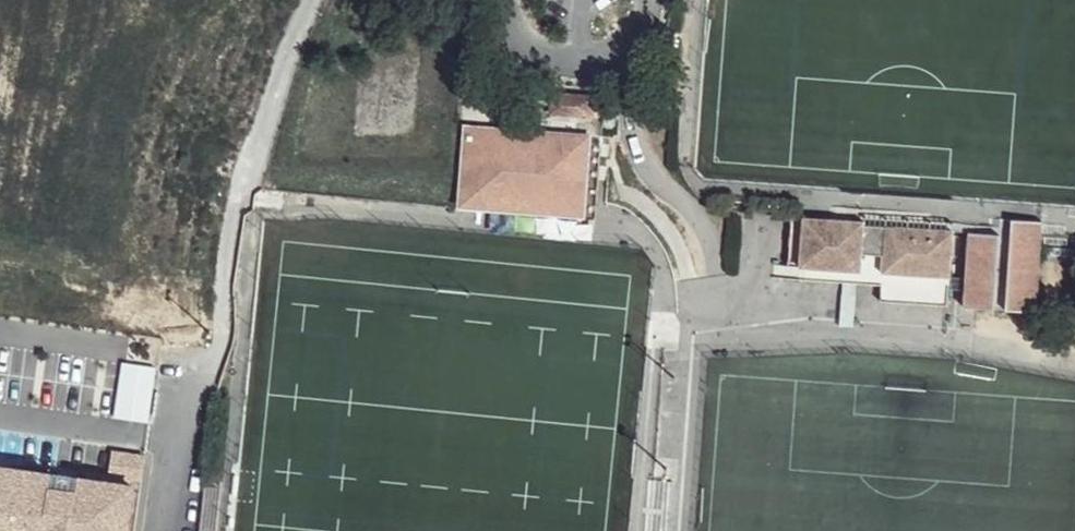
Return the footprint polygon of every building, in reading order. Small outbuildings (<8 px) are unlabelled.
[(545,96),(518,95),(518,104),(545,104),(545,96)] [(560,96),(545,96),(545,104),(559,105),(560,96)] [(459,207),(594,212),(596,170),(589,169),(590,126),(462,121),(459,207)] [(773,261),(763,260),(761,274),(865,280),(864,295),(931,300),(933,227),(848,222),(848,216),(776,212),(773,261)] [(1037,305),(1038,215),(1007,215),(1007,228),(963,227),(962,304),(1037,305)] [(0,446),(0,530),(134,530),(143,464),(0,446)] [(202,483),(197,530),(213,530),(218,484),(202,483)]
